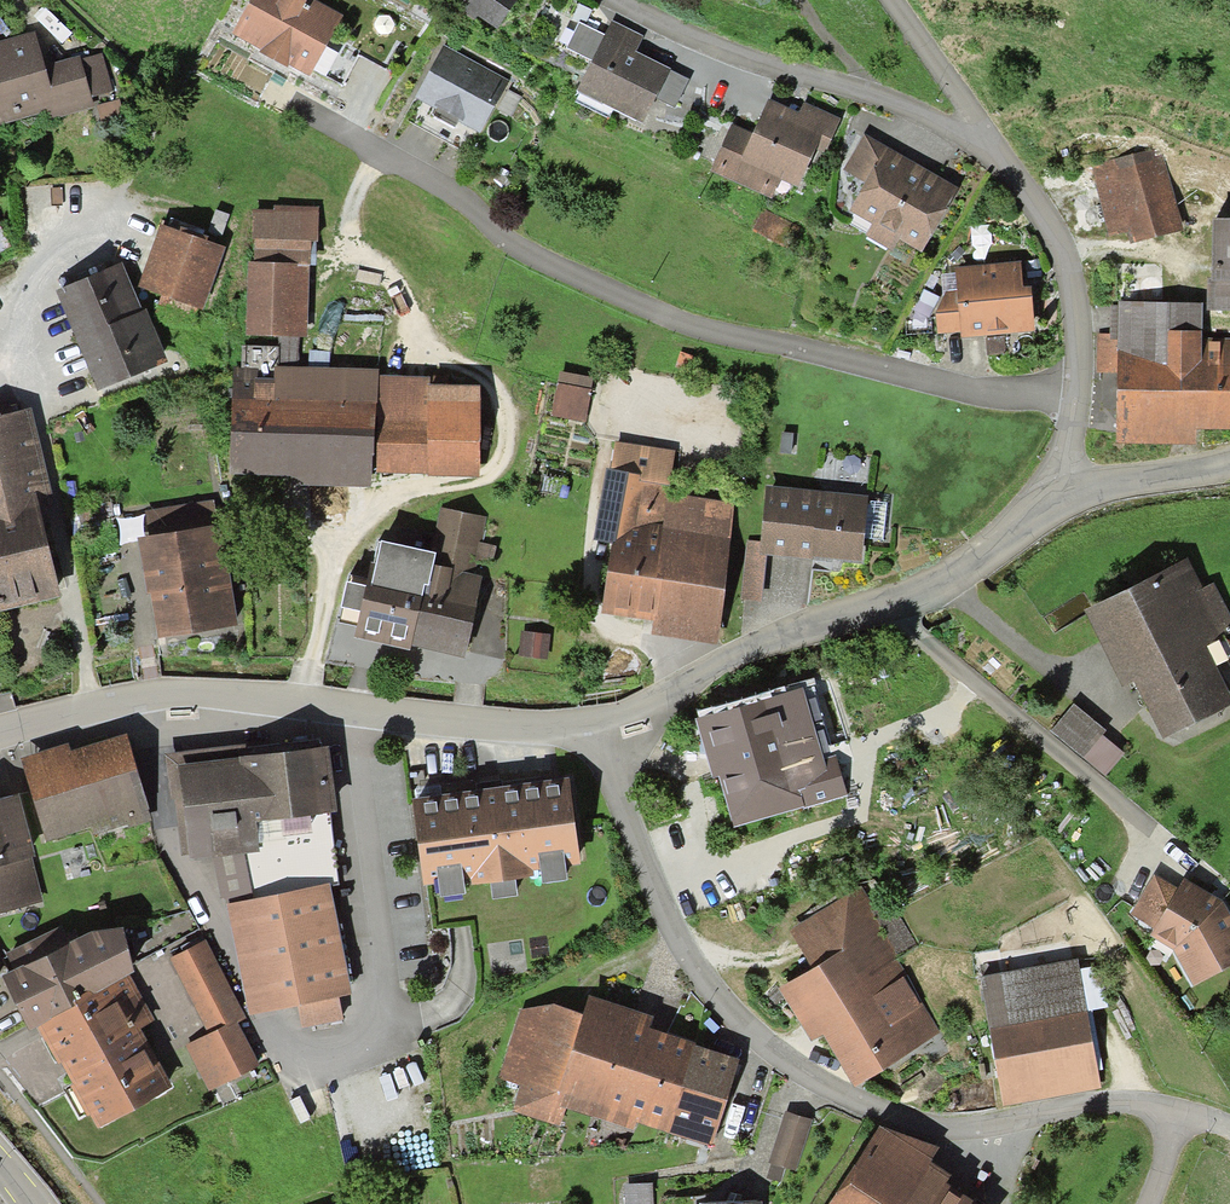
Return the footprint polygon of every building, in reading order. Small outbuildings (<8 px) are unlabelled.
[(232,37),(303,77),(334,22),(295,0),(253,0),(232,37)] [(460,8),(493,29),(512,0),(465,0),(460,8)] [(10,32),(0,11),(0,37),(10,32)] [(590,65),(576,97),(641,124),(647,110),(662,73),(629,59),(637,39),(606,26),(600,39),(590,65)] [(565,55),(590,65),(600,39),(576,29),(565,55)] [(49,109),(51,118),(93,107),(90,98),(109,93),(99,57),(43,73),(33,37),(0,46),(0,123),(49,109)] [(445,53),(417,102),(474,134),(502,85),(445,53)] [(662,73),(647,110),(666,117),(681,81),(662,73)] [(755,140),(732,130),(715,171),(771,195),(778,178),(797,186),(814,146),(825,151),(837,121),(805,108),(801,119),(770,106),(755,140)] [(951,194),(859,142),(841,174),(865,187),(848,216),(873,229),(867,240),(890,253),(896,242),(916,254),(951,194)] [(1151,152),(1094,170),(1116,245),(1174,228),(1151,152)] [(302,223),(245,222),(243,338),(301,339),(302,223)] [(161,224),(139,286),(162,295),(159,303),(194,316),(198,306),(204,308),(226,247),(161,224)] [(1211,227),(1211,311),(1229,311),(1229,227),(1211,227)] [(123,263),(58,290),(97,388),(168,360),(148,310),(143,312),(123,263)] [(960,331),(961,339),(1026,330),(1017,269),(941,280),(949,332),(960,331)] [(1191,346),(1191,313),(1118,312),(1117,445),(1192,445),(1192,428),(1229,429),(1229,346),(1191,346)] [(373,487),(374,473),(378,373),(377,370),(278,368),(278,349),(243,348),(242,372),(234,372),(232,473),(284,475),(292,475),(291,486),(373,487)] [(378,373),(374,473),(427,474),(428,385),(429,376),(378,373)] [(480,387),(428,385),(427,474),(479,477),(480,387)] [(556,391),(550,419),(577,425),(583,396),(556,391)] [(0,413),(0,605),(57,591),(33,492),(51,487),(32,406),(0,413)] [(607,475),(661,481),(664,453),(610,447),(607,475)] [(651,637),(713,643),(727,511),(689,507),(688,516),(658,513),(661,481),(607,475),(600,542),(613,543),(606,617),(653,622),(651,637)] [(862,501),(766,493),(761,555),(857,562),(859,538),(862,506),(862,501)] [(150,592),(158,638),(236,625),(220,526),(214,527),(210,502),(146,512),(150,536),(139,538),(145,578),(147,592),(150,592)] [(862,506),(859,538),(879,540),(881,507),(862,506)] [(361,628),(359,640),(461,660),(477,580),(468,578),(472,557),(482,559),(485,549),(474,547),(479,523),(438,515),(430,555),(377,545),(372,573),(361,628)] [(361,628),(372,573),(353,569),(342,624),(361,628)] [(1136,683),(1161,739),(1227,709),(1198,646),(1229,632),(1210,589),(1196,595),(1186,574),(1092,616),(1125,688),(1136,683)] [(519,637),(517,657),(535,659),(538,639),(519,637)] [(721,688),(730,718),(797,698),(813,693),(804,663),(721,688)] [(730,718),(704,726),(733,824),(836,793),(827,764),(818,766),(797,698),(730,718)] [(1074,709),(1056,730),(1084,753),(1101,732),(1074,709)] [(69,744),(21,758),(46,842),(91,829),(94,836),(154,818),(128,733),(70,750),(69,744)] [(247,745),(166,754),(178,859),(188,858),(189,862),(215,858),(259,851),(257,823),(329,815),(339,812),(332,746),(248,755),(247,745)] [(560,786),(411,807),(422,885),(571,863),(560,786)] [(0,797),(0,866),(32,858),(36,857),(21,792),(0,797)] [(337,884),(329,815),(257,823),(259,851),(215,858),(221,899),(337,884)] [(32,858),(0,866),(0,913),(43,901),(32,858)] [(1163,930),(1181,893),(1155,880),(1137,917),(1163,930)] [(329,885),(228,905),(249,1014),(296,1006),(339,997),(351,995),(329,885)] [(1174,948),(1193,981),(1229,960),(1229,925),(1219,905),(1184,888),(1181,893),(1163,930),(1157,940),(1174,948)] [(852,1082),(931,1037),(887,960),(907,948),(884,907),(863,918),(854,902),(793,936),(815,974),(779,995),(805,1040),(822,1030),(852,1082)] [(37,1028),(129,977),(133,973),(122,929),(90,933),(70,944),(61,926),(6,952),(14,971),(2,976),(30,1033),(37,1028)] [(246,1016),(207,939),(170,957),(208,1033),(183,1045),(208,1096),(263,1069),(238,1020),(246,1016)] [(1071,967),(980,984),(1003,1105),(1094,1088),(1071,967)] [(37,1028),(94,1128),(172,1085),(140,1028),(153,1020),(129,977),(37,1028)] [(339,997),(296,1006),(301,1030),(343,1022),(339,997)] [(646,1025),(585,1006),(579,1023),(554,1106),(625,1128),(628,1121),(662,1132),(687,1050),(643,1037),(646,1025)] [(554,1106),(579,1023),(543,1012),(518,1014),(497,1080),(521,1087),(513,1113),(548,1124),(554,1106)] [(733,1065),(687,1050),(662,1132),(708,1146),(733,1065)] [(806,1168),(818,1119),(806,1116),(795,1165),(806,1168)] [(783,1118),(767,1175),(776,1177),(779,1167),(788,1170),(801,1123),(783,1118)] [(833,1203),(962,1203),(942,1191),(945,1186),(877,1139),(833,1203)] [(623,1189),(624,1203),(649,1203),(648,1189),(623,1189)]
